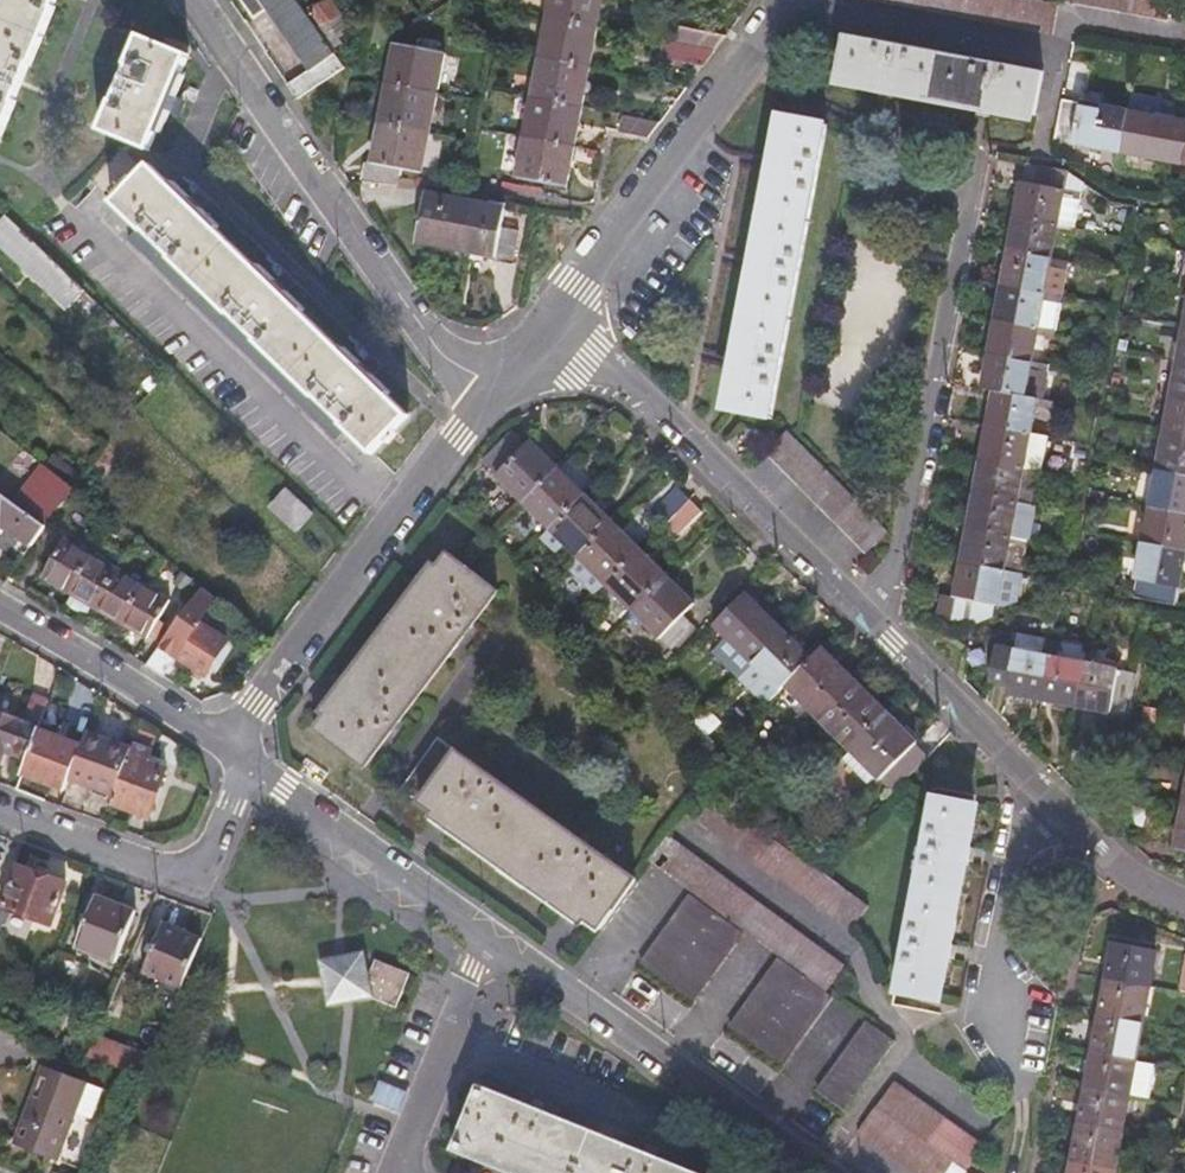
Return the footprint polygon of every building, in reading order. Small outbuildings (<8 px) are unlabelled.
[(0,11),(0,144),(3,145),(60,0),(4,0),(0,11)] [(251,19),(265,9),(311,72),(290,87),(298,98),(346,69),(316,28),(308,16),(296,0),(237,0),(251,19)] [(316,28),(329,19),(321,7),(330,1),(330,0),(302,0),(312,13),(308,16),(316,28)] [(551,20),(599,29),(602,11),(604,0),(555,0),(551,20)] [(1051,0),(885,0),(1056,32),(1060,2),(1051,0)] [(1168,21),(1172,0),(1076,0),(1075,4),(1168,21)] [(551,20),(544,59),(592,68),(596,48),(599,29),(551,20)] [(706,66),(727,37),(681,27),(678,43),(668,42),(665,59),(706,66)] [(993,108),(1036,116),(1044,73),(848,35),(840,79),(882,87),(882,91),(896,93),(897,89),(980,105),(979,110),(993,112),(993,108)] [(141,37),(102,130),(151,151),(167,111),(172,113),(178,99),(173,97),(190,57),(141,37)] [(391,85),(439,95),(447,55),(398,45),(391,85)] [(537,99),(585,108),(588,88),(592,68),(544,59),(537,99)] [(391,85),(383,125),(432,135),(439,95),(391,85)] [(537,99),(529,139),(577,148),(581,127),(585,108),(537,99)] [(1121,153),(1129,113),(1063,100),(1055,140),(1121,153)] [(1167,163),(1175,122),(1129,113),(1121,153),(1167,163)] [(653,139),(664,124),(629,117),(624,134),(653,139)] [(735,413),(777,420),(828,126),(786,119),(779,160),(775,159),(773,166),(772,173),(776,173),(762,257),(756,256),(755,262),(753,271),(759,272),(744,357),(740,356),(739,363),(738,370),(742,371),(735,413)] [(1175,122),(1167,163),(1184,166),(1184,124),(1175,122)] [(425,174),(432,135),(383,125),(375,164),(370,163),(366,183),(401,190),(405,171),(425,174)] [(574,169),(577,148),(529,139),(522,179),(570,188),(574,169)] [(378,457),(414,418),(375,381),(379,377),(366,366),(363,369),(288,298),(292,294),(280,283),(277,287),(202,216),(206,212),(194,201),(191,204),(152,168),(146,173),(122,150),(91,183),(141,230),(130,242),(341,443),(351,432),(378,457)] [(1084,181),(1068,174),(1024,165),(1014,215),(1059,223),(1065,189),(1082,192),(1084,181)] [(406,191),(420,194),(422,181),(408,178),(406,191)] [(1082,192),(1065,189),(1059,223),(1075,226),(1082,192)] [(468,254),(476,200),(467,199),(424,191),(415,243),(468,254)] [(484,202),(476,200),(468,254),(497,257),(497,261),(516,263),(520,232),(502,228),(505,203),(489,201),(489,203),(484,202)] [(1073,236),(1075,226),(1059,223),(1014,215),(1008,248),(1052,256),(1069,260),(1073,236)] [(10,218),(0,228),(0,244),(57,299),(75,281),(10,218)] [(1069,260),(1052,256),(1008,248),(1002,283),(1046,292),(1051,267),(1067,270),(1069,260)] [(1067,270),(1051,267),(1046,292),(1063,295),(1067,270)] [(1040,326),(1057,329),(1063,295),(1046,292),(1002,283),(996,317),(1040,326)] [(1038,338),(1040,326),(996,317),(989,350),(1034,359),(1038,338)] [(1055,341),(1057,329),(1040,326),(1038,338),(1055,341)] [(1177,366),(1184,367),(1184,330),(1184,329),(1177,366)] [(1026,396),(1034,359),(989,350),(982,388),(995,391),(1026,396)] [(1051,363),(1034,359),(1026,396),(1038,399),(1036,409),(1053,412),(1054,401),(1044,400),(1051,363)] [(1184,405),(1184,367),(1177,366),(1170,402),(1184,405)] [(1031,432),(1036,409),(1038,399),(1026,396),(995,391),(989,424),(1031,432)] [(1164,439),(1184,443),(1184,405),(1170,402),(1164,439)] [(1031,432),(989,424),(983,458),(1024,467),(1031,432)] [(527,503),(561,469),(534,442),(531,445),(518,432),(487,463),(527,503)] [(792,432),(770,453),(867,554),(889,533),(792,432)] [(1049,435),(1031,432),(1024,467),(1042,470),(1049,435)] [(1184,480),(1184,443),(1164,439),(1157,475),(1184,480)] [(3,526),(32,547),(84,477),(55,454),(46,466),(48,468),(19,507),(0,493),(0,531),(3,526)] [(1024,467),(983,458),(976,493),(1035,505),(1042,470),(1024,467)] [(527,503),(555,530),(589,497),(561,469),(527,503)] [(1150,513),(1184,519),(1184,480),(1157,475),(1150,513)] [(314,514),(287,489),(271,507),(298,531),(314,514)] [(684,539),(707,515),(681,489),(657,513),(684,539)] [(1035,505),(976,493),(970,528),(1029,539),(1035,505)] [(555,530),(583,558),(617,525),(589,497),(555,530)] [(1184,557),(1184,519),(1150,513),(1144,549),(1184,557)] [(611,586),(644,552),(617,525),(583,558),(611,586)] [(1023,573),(1029,539),(970,528),(964,562),(1023,573)] [(170,601),(66,540),(44,576),(77,595),(148,638),(150,635),(158,621),(170,601)] [(1184,565),(1184,557),(1144,549),(1135,597),(1178,605),(1184,565)] [(611,586),(639,614),(673,581),(644,552),(611,586)] [(498,592),(449,554),(438,568),(424,587),(418,583),(413,590),(408,597),(413,601),(352,682),(346,678),(340,686),(335,692),(340,696),(326,715),(315,729),(365,767),(498,592)] [(1023,573),(964,562),(957,595),(946,593),(943,611),(977,618),(991,611),(992,602),(1000,603),(1004,578),(1021,581),(1023,573)] [(424,587),(438,568),(433,564),(418,583),(424,587)] [(184,572),(176,582),(186,589),(193,580),(184,572)] [(699,607),(673,581),(639,614),(677,652),(700,629),(688,617),(699,607)] [(203,588),(162,646),(172,653),(194,668),(190,673),(198,679),(202,673),(207,676),(229,642),(198,622),(215,598),(203,588)] [(413,601),(408,597),(346,678),(352,682),(413,601)] [(758,664),(788,634),(761,608),(756,613),(743,600),(718,625),(728,636),(754,660),(756,662),(758,664)] [(165,625),(158,621),(150,635),(156,639),(165,625)] [(1046,638),(1046,635),(1020,630),(1018,643),(1016,649),(1042,655),(1046,638)] [(786,691),(788,688),(815,660),(788,634),(758,664),(782,687),(786,691)] [(754,660),(728,636),(710,653),(736,679),(754,660)] [(271,641),(266,637),(254,653),(260,657),(271,641)] [(1138,673),(1098,665),(1063,659),(1066,641),(1046,638),(1042,655),(1016,649),(1018,643),(1001,640),(993,678),(1010,682),(1009,690),(1130,714),(1138,673)] [(241,645),(235,641),(230,648),(236,652),(241,645)] [(1101,648),(1066,641),(1063,659),(1098,665),(1101,648)] [(788,688),(823,722),(860,684),(825,650),(815,660),(788,688)] [(758,664),(756,662),(739,679),(764,705),(782,687),(758,664)] [(854,753),(891,716),(860,684),(823,722),(851,750),(854,753)] [(340,696),(335,692),(321,711),(326,715),(340,696)] [(5,745),(26,753),(36,725),(46,701),(31,696),(23,719),(0,710),(0,759),(5,745)] [(726,728),(708,708),(684,730),(702,750),(726,728)] [(922,746),(891,716),(854,753),(877,775),(898,795),(932,760),(920,748),(922,746)] [(26,753),(20,768),(64,785),(68,774),(80,742),(36,725),(26,753)] [(132,745),(86,728),(80,742),(68,774),(114,792),(132,745)] [(138,729),(132,745),(114,792),(111,798),(146,812),(163,768),(146,761),(156,736),(138,729)] [(635,881),(439,739),(402,789),(435,812),(454,826),(450,831),(465,842),(469,836),(551,896),(547,901),(561,912),(566,906),(584,920),(599,930),(635,881)] [(854,753),(851,750),(842,759),(867,784),(877,775),(854,753)] [(970,845),(978,803),(935,795),(898,992),(942,1000),(950,957),(955,958),(957,943),(952,942),(967,860),(972,860),(974,846),(970,845)] [(775,873),(852,930),(869,906),(792,849),(790,852),(785,848),(768,835),(715,796),(697,820),(773,876),(775,873)] [(1184,804),(1176,850),(1184,851),(1184,804)] [(450,831),(454,826),(435,812),(431,817),(450,831)] [(795,834),(778,821),(768,835),(785,848),(795,834)] [(846,967),(667,834),(648,859),(827,991),(846,967)] [(465,842),(547,901),(551,896),(469,836),(465,842)] [(62,882),(17,865),(2,904),(46,921),(62,882)] [(132,909),(93,894),(72,946),(112,961),(132,909)] [(694,1000),(743,933),(691,895),(642,961),(694,1000)] [(561,912),(580,925),(584,920),(566,906),(561,912)] [(180,986),(199,937),(161,922),(142,970),(180,986)] [(1107,979),(1151,987),(1157,952),(1113,944),(1107,979)] [(394,1006),(409,971),(376,957),(361,993),(394,1006)] [(779,958),(730,1025),(782,1064),(831,996),(779,958)] [(1100,1015),(1144,1023),(1151,987),(1107,979),(1100,1015)] [(1100,1015),(1093,1052),(1137,1060),(1144,1023),(1100,1015)] [(893,1040),(866,1022),(818,1091),(845,1109),(893,1040)] [(149,1056),(98,1036),(90,1056),(141,1076),(147,1060),(149,1056)] [(1093,1052),(1087,1088),(1131,1096),(1137,1060),(1093,1052)] [(38,1095),(49,1066),(41,1063),(30,1092),(38,1095)] [(76,1076),(49,1066),(38,1095),(30,1092),(12,1141),(53,1156),(72,1108),(65,1106),(76,1076)] [(83,1079),(76,1076),(65,1106),(72,1108),(83,1079)] [(859,1130),(918,1172),(969,1172),(967,1171),(984,1147),(895,1082),(877,1107),(876,1107),(859,1130)] [(478,1084),(451,1151),(505,1172),(702,1172),(478,1084)] [(1080,1125),(1124,1134),(1131,1096),(1087,1088),(1080,1125)] [(1080,1125),(1073,1161),(1117,1170),(1124,1134),(1080,1125)] [(1117,1170),(1073,1161),(1071,1172),(1117,1172),(1117,1170)]
